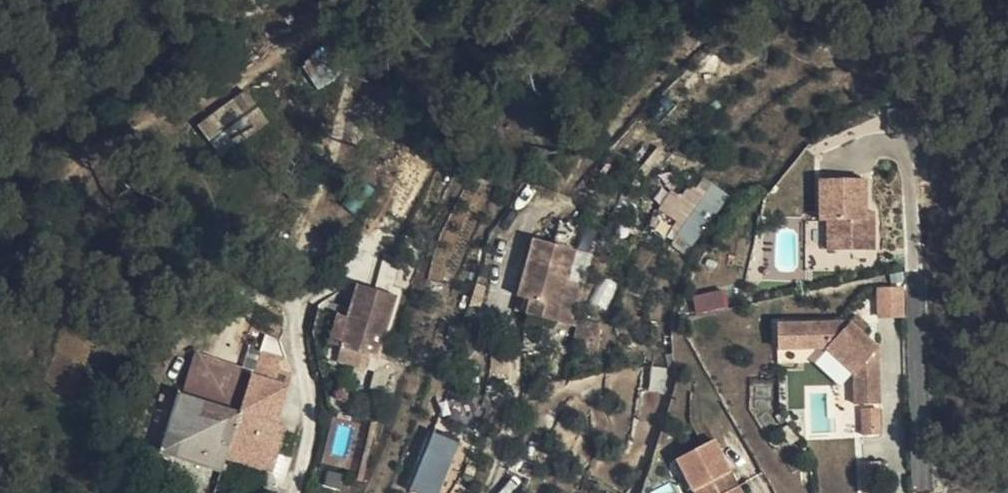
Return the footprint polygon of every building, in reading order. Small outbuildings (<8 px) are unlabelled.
[(324,46),(303,61),(320,85),(341,70),(324,46)] [(221,154),(257,131),(247,115),(261,106),(250,89),(200,121),(221,154)] [(691,252),(731,191),(689,163),(659,208),(682,223),(671,239),(691,252)] [(861,211),(860,204),(858,170),(813,175),(816,217),(824,216),(826,246),(871,243),(869,211),(861,211)] [(869,203),(860,204),(861,211),(869,211),(869,203)] [(555,302),(585,306),(590,277),(576,275),(579,243),(535,237),(525,298),(537,300),(536,313),(553,316),(555,302)] [(345,314),(336,344),(375,356),(393,292),(354,282),(345,314)] [(879,316),(907,315),(906,283),(878,284),(879,316)] [(700,309),(730,302),(726,287),(696,294),(700,309)] [(592,315),(585,306),(555,302),(553,316),(591,322),(592,315)] [(325,341),(336,344),(345,314),(333,311),(325,341)] [(611,318),(592,315),(591,322),(591,336),(609,338),(611,318)] [(846,319),(775,324),(776,346),(824,345),(852,369),(854,399),(877,397),(872,343),(846,319)] [(205,355),(196,397),(226,405),(237,363),(205,355)] [(188,395),(175,442),(192,446),(186,467),(233,482),(238,462),(243,442),(285,453),(290,423),(282,421),(289,389),(247,379),(231,446),(224,444),(225,438),(219,437),(226,405),(196,397),(188,395)] [(677,455),(696,492),(747,492),(718,435),(677,455)] [(192,446),(175,442),(170,440),(165,460),(186,467),(192,446)] [(243,442),(238,462),(281,474),(285,453),(243,442)]
